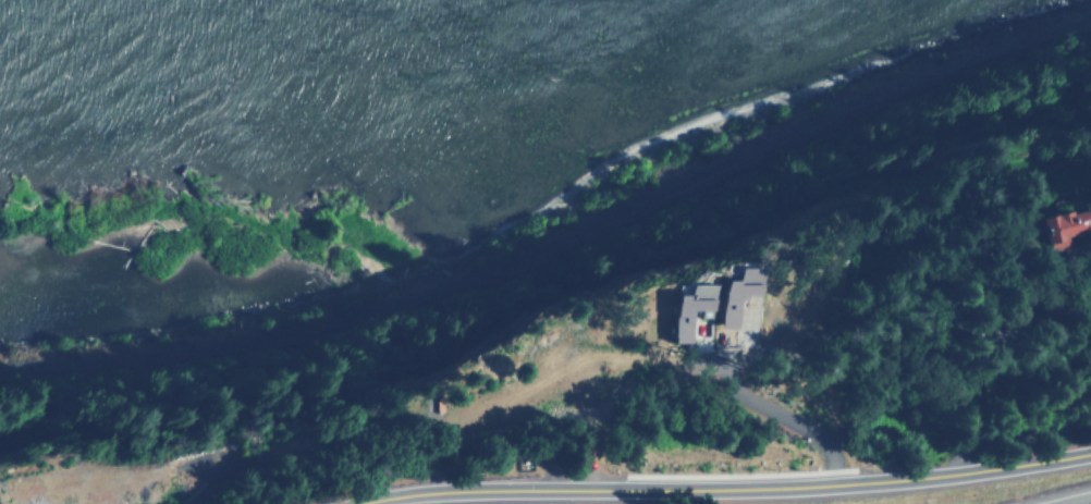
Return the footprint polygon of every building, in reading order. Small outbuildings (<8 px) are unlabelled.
[(1047,248),(1090,237),(1090,207),(1090,202),(1039,217),(1047,248)] [(711,329),(732,328),(732,324),(745,324),(756,324),(756,305),(750,305),(749,266),(723,267),(723,279),(710,279),(711,329)] [(665,293),(666,342),(684,341),(684,309),(703,309),(703,283),(678,283),(678,293),(665,293)]
